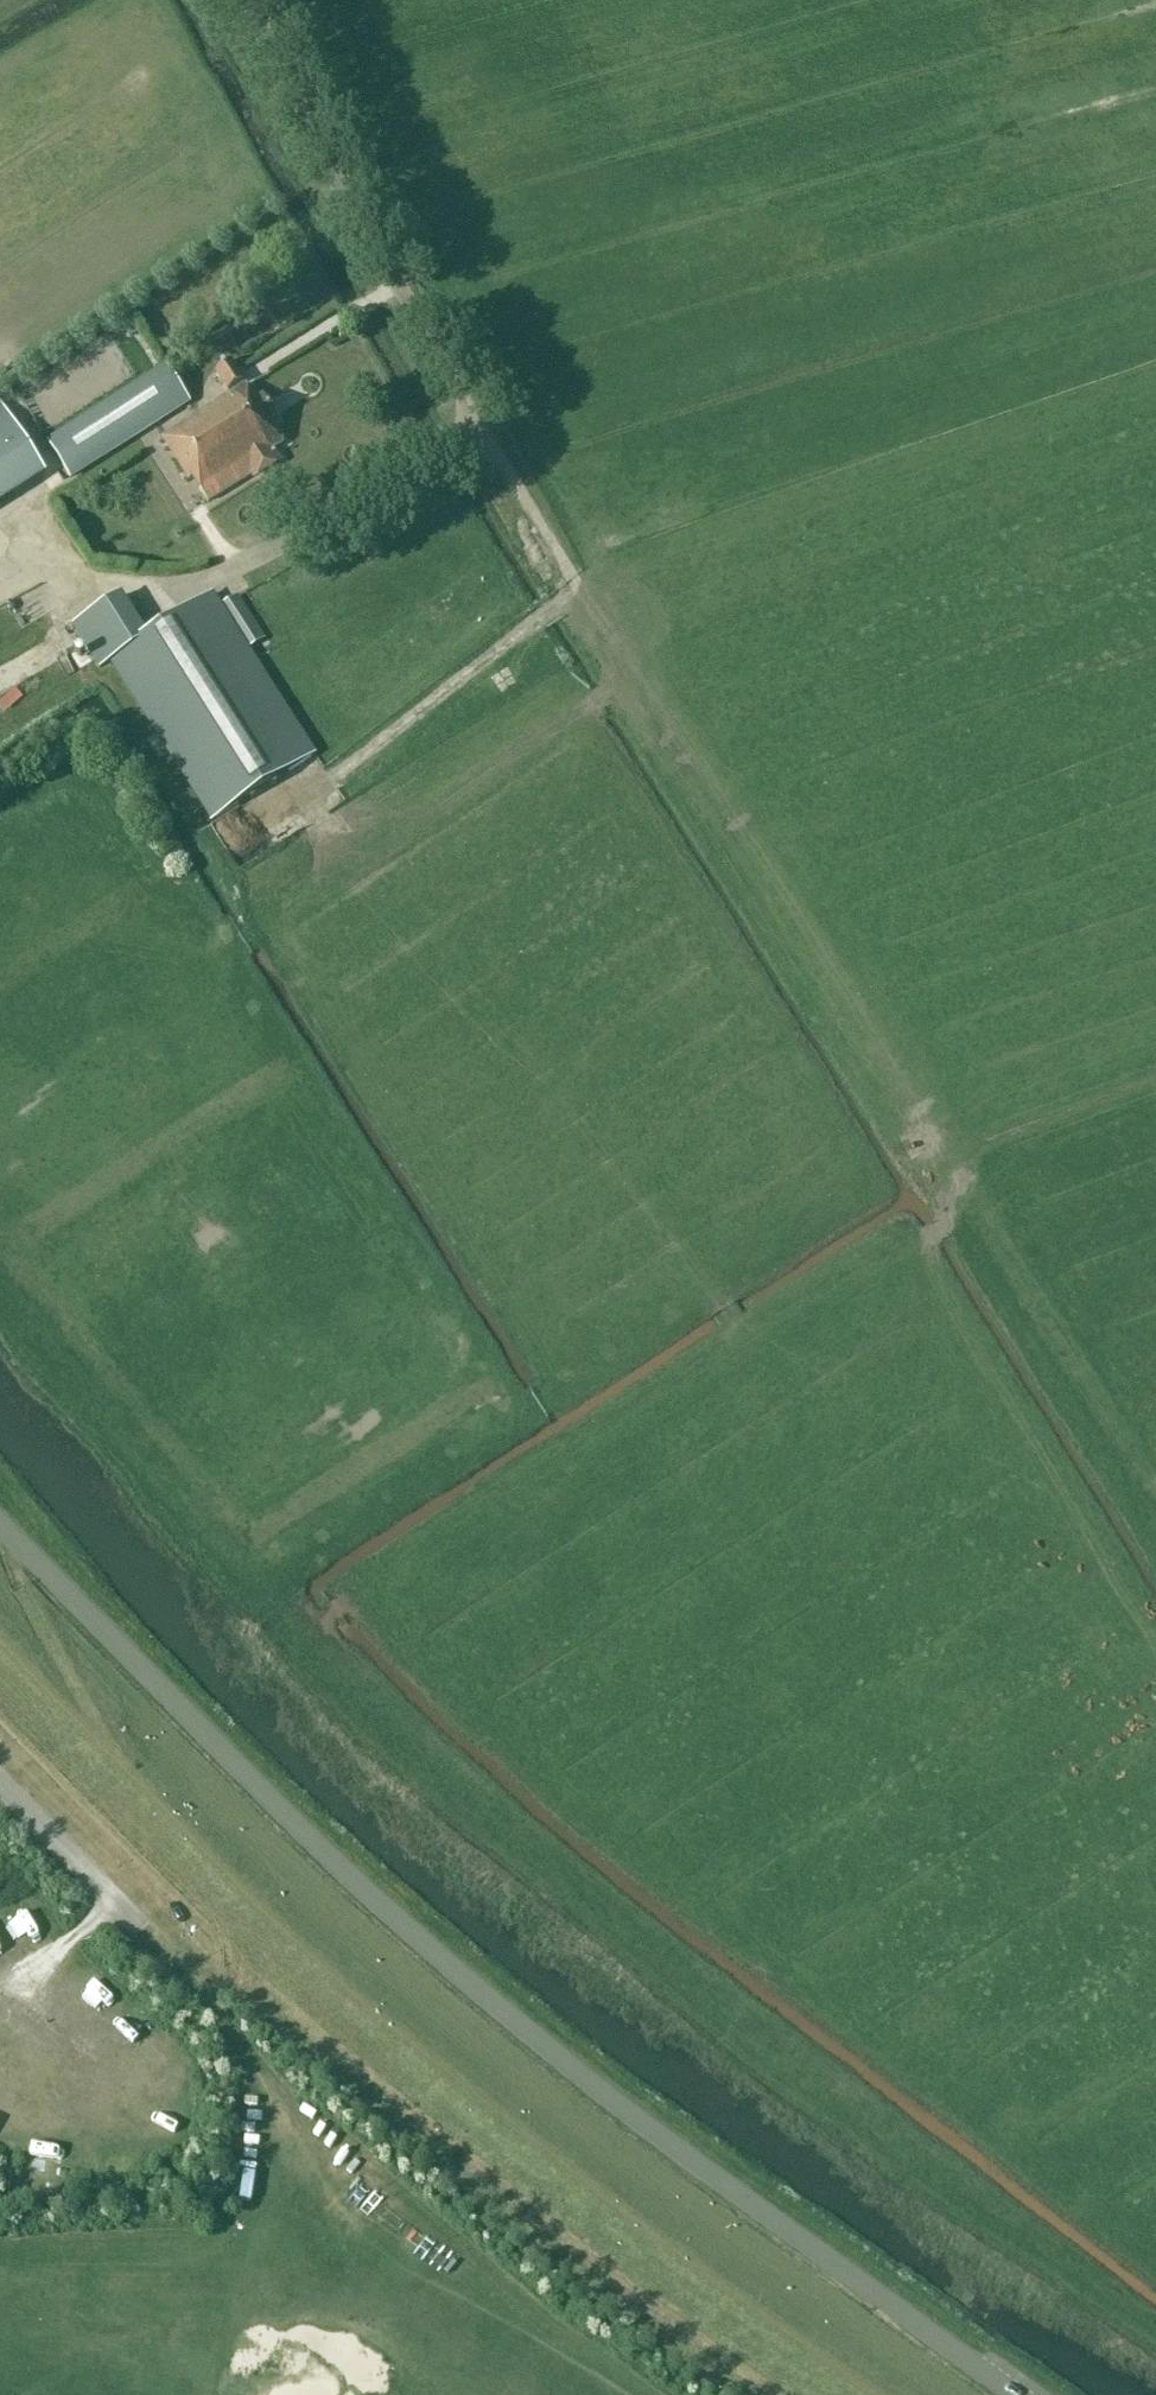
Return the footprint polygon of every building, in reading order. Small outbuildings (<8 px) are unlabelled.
[(244,379),(232,361),(215,372),(227,391),(244,379)] [(64,468),(182,393),(167,369),(49,444),(64,468)] [(167,436),(162,439),(189,480),(192,478),(209,502),(277,458),(273,452),(284,445),(271,426),(278,422),(264,401),(257,405),(245,387),(168,436),(167,436)] [(41,469),(0,406),(0,495),(41,469)] [(211,821),(315,755),(213,595),(146,637),(121,598),(73,628),(99,669),(110,662),(211,821)] [(264,639),(237,596),(224,604),(251,647),(264,639)]
